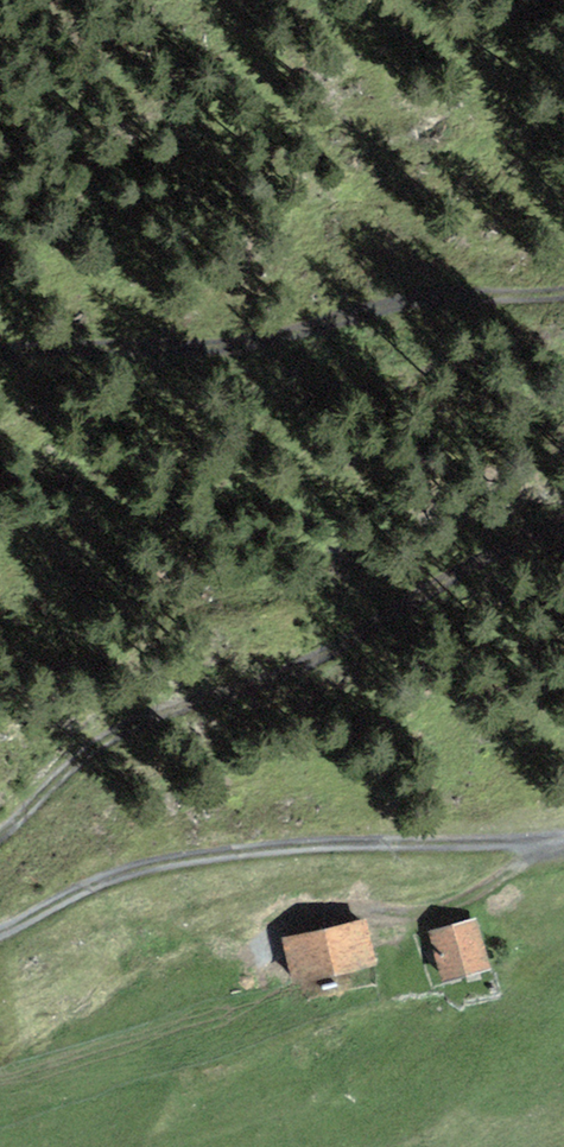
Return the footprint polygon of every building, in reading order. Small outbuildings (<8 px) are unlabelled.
[(489,918),(446,930),(461,984),(504,972),(489,918)] [(380,923),(290,942),(299,983),(389,964),(380,923)]
